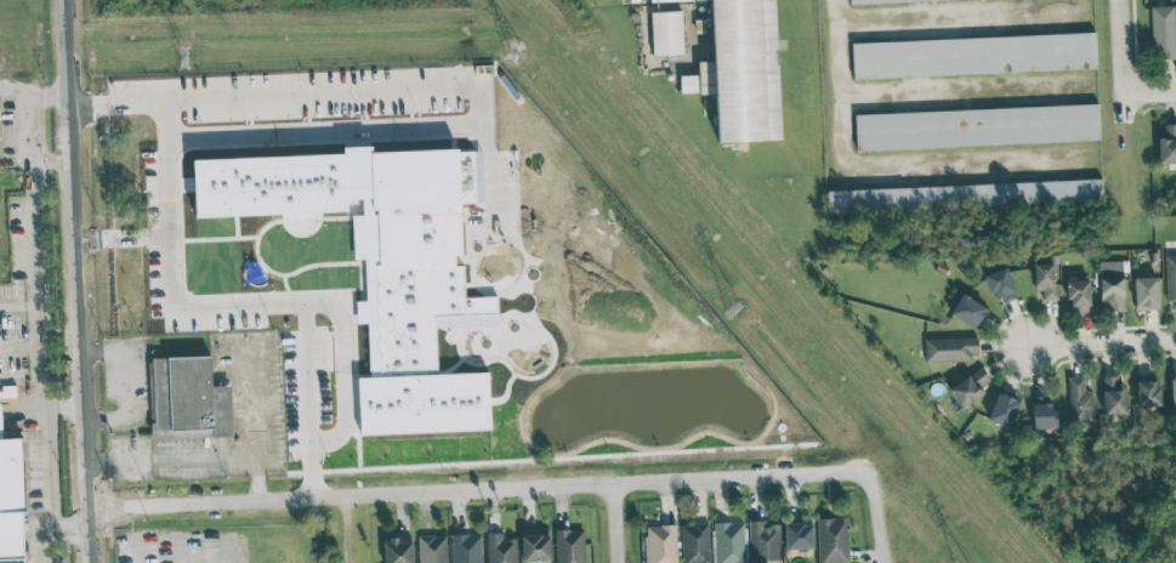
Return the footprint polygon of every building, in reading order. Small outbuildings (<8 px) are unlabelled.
[(650,3),(710,0),(712,61),(697,62),(698,94),(714,94),(716,142),(779,140),(773,0),(650,0),(650,3)] [(1151,59),(1175,58),(1173,6),(1149,7),(1151,59)] [(681,12),(650,12),(651,56),(682,55),(681,12)] [(852,79),(1096,70),(1095,34),(851,42),(852,79)] [(1099,141),(1098,105),(854,114),(855,150),(1099,141)] [(1158,124),(1159,164),(1175,164),(1175,124),(1158,124)] [(826,189),(827,212),(1102,203),(1101,180),(826,189)] [(1175,308),(1175,254),(1165,255),(1166,309),(1175,308)] [(1105,311),(1124,311),(1122,261),(1098,262),(1099,303),(1105,302),(1105,311)] [(375,266),(379,373),(436,370),(434,328),(498,325),(496,296),(464,297),(462,263),(375,266)] [(1034,290),(1042,289),(1043,301),(1055,300),(1054,263),(1033,264),(1034,290)] [(996,305),(1016,299),(1006,268),(986,274),(996,305)] [(1134,311),(1158,310),(1157,278),(1133,278),(1134,311)] [(1090,313),(1089,280),(1068,281),(1068,313),(1090,313)] [(977,328),(987,308),(954,292),(944,311),(977,328)] [(977,360),(977,337),(924,339),(924,361),(977,360)] [(229,385),(210,386),(210,357),(148,358),(150,437),(231,436),(229,385)] [(992,387),(981,368),(948,388),(959,406),(992,387)] [(1158,407),(1157,374),(1136,374),(1137,407),(1158,407)] [(1126,415),(1126,388),(1119,388),(1119,376),(1102,377),(1103,415),(1126,415)] [(1092,421),(1092,391),(1084,391),(1084,377),(1067,378),(1068,422),(1092,421)] [(1019,402),(998,393),(986,419),(1008,429),(1019,402)] [(1032,428),(1053,428),(1052,396),(1031,397),(1032,428)] [(25,559),(0,561),(0,405),(4,405),(5,438),(23,437),(25,559)] [(818,562),(848,562),(847,518),(817,519),(818,562)] [(779,525),(764,526),(763,521),(748,521),(750,562),(780,562),(779,525)] [(745,523),(714,523),(714,562),(745,562),(745,523)] [(784,550),(813,549),(812,523),(784,524),(784,550)] [(680,525),(681,562),(710,562),(708,524),(680,525)] [(646,526),(647,562),(676,562),(675,526),(646,526)] [(584,530),(555,531),(556,562),(585,562),(584,530)] [(522,532),(523,562),(549,562),(548,531),(522,532)] [(486,533),(487,562),(516,562),(516,539),(502,540),(501,533),(486,533)] [(480,534),(451,535),(451,562),(481,562),(480,534)] [(446,536),(418,537),(419,562),(447,562),(446,536)] [(384,562),(413,562),(412,540),(383,541),(384,562)]
